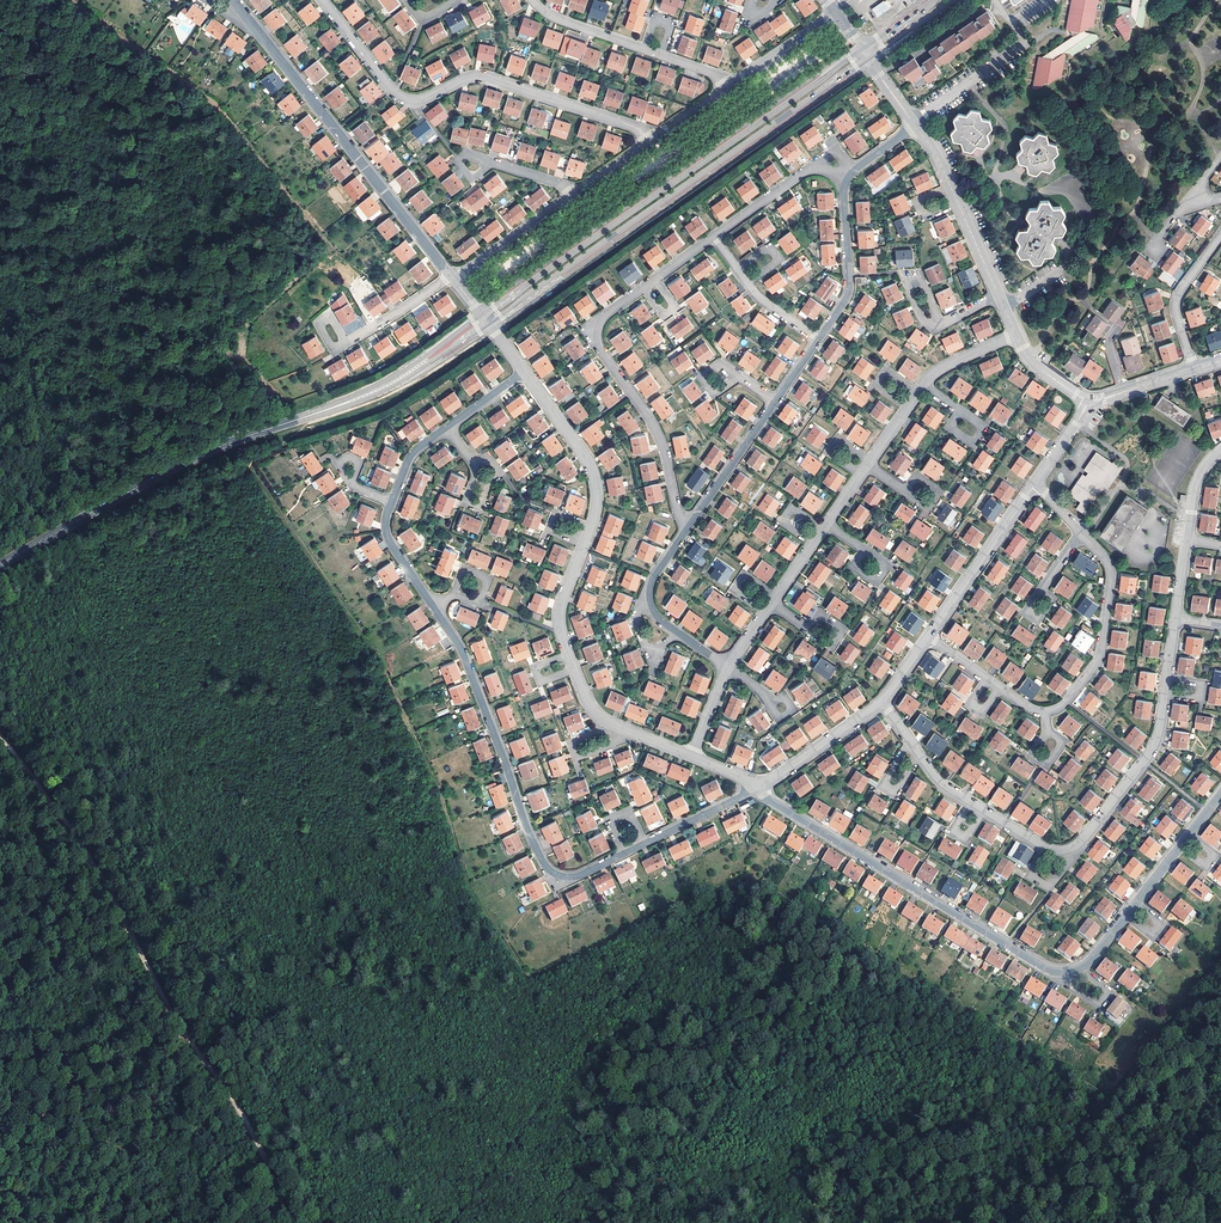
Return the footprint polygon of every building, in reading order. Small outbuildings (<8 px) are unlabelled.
[(255,6),(256,5),(256,4),(262,11),(272,3),(269,0),(250,0),(255,6)] [(389,11),(399,3),(396,0),(381,0),(389,11)] [(509,13),(522,7),(518,0),(501,0),(509,13)] [(576,9),(583,12),(587,0),(570,0),(568,6),(573,8),(573,5),(577,7),(576,9)] [(596,0),(594,0),(589,14),(594,15),(594,13),(599,14),(598,17),(604,19),(609,5),(596,0)] [(628,10),(631,11),(640,14),(642,9),(643,6),(645,7),(648,0),(632,0),(628,10)] [(668,12),(675,14),(679,0),(662,0),(660,6),(668,9),(668,12)] [(796,2),(805,16),(817,7),(812,0),(799,0),(796,2)] [(1067,30),(1070,30),(1074,37),(1043,59),(1040,59),(1035,90),(1039,90),(1048,84),(1050,84),(1059,78),(1062,78),(1066,55),(1063,55),(1064,51),(1070,52),(1072,55),(1097,38),(1095,34),(1086,32),(1083,34),(1082,32),(1090,26),(1093,26),(1098,0),(1072,0),(1067,30)] [(1141,24),(1144,24),(1147,0),(1132,0),(1131,6),(1118,5),(1115,19),(1114,19),(1114,20),(1128,38),(1130,37),(1132,26),(1139,22),(1141,24)] [(883,1),(872,9),(877,17),(889,9),(883,1)] [(355,2),(343,11),(347,17),(349,15),(355,22),(365,14),(355,2)] [(310,3),(299,11),(308,25),(320,15),(315,8),(310,3)] [(193,4),(188,11),(184,8),(180,11),(178,15),(178,17),(182,20),(184,20),(187,22),(189,21),(191,18),(200,25),(208,14),(193,4)] [(474,9),(469,11),(476,25),(491,18),(484,4),(474,9)] [(285,21),(276,8),(264,17),(268,23),(269,22),(270,21),(272,24),(270,25),(274,30),(276,28),(285,21)] [(403,8),(393,16),(405,32),(415,25),(403,8)] [(936,55),(926,62),(927,64),(924,66),(917,56),(912,60),(907,63),(902,67),(906,74),(910,72),(913,77),(916,75),(919,80),(916,82),(921,89),(927,84),(928,86),(933,83),(931,79),(941,73),(942,74),(947,70),(941,62),(943,60),(946,64),(952,59),(951,57),(960,51),(961,53),(970,46),(969,44),(978,38),(980,40),(988,34),(986,32),(996,25),(997,27),(1001,25),(995,16),(996,15),(991,8),(980,16),(981,17),(978,19),(977,18),(963,28),(964,30),(961,32),(960,30),(944,41),(945,43),(943,45),(942,43),(933,49),(936,55)] [(738,12),(726,9),(719,28),(731,32),(738,12)] [(460,11),(446,18),(453,32),(468,24),(460,11)] [(641,19),(642,15),(640,14),(631,11),(625,26),(639,31),(642,24),(639,23),(641,19)] [(792,25),(783,13),(770,22),(777,32),(778,35),(792,25)] [(690,22),(687,30),(699,34),(704,19),(690,14),(688,21),(690,22)] [(524,17),(519,31),(535,36),(540,22),(524,17)] [(213,18),(206,28),(220,39),(228,28),(213,18)] [(768,20),(755,30),(763,42),(777,32),(770,22),(768,20)] [(369,21),(358,29),(362,35),(363,34),(364,34),(369,41),(379,33),(369,21)] [(441,21),(426,29),(433,43),(448,35),(441,21)] [(999,30),(997,27),(996,25),(986,32),(988,34),(989,37),(999,30)] [(331,29),(319,38),(329,51),(341,41),(336,35),(331,29)] [(548,29),(543,42),(558,48),(563,34),(548,29)] [(240,53),(248,42),(233,32),(226,42),(230,46),(226,51),(227,53),(231,55),(233,55),(236,50),(240,53)] [(296,34),(284,43),(289,49),(290,48),(291,47),(297,54),(306,47),(296,34)] [(682,44),(680,44),(677,51),(691,56),(696,40),(685,36),(682,44)] [(566,53),(582,58),(586,47),(587,44),(566,37),(561,54),(566,55),(566,53)] [(749,37),(737,46),(743,55),(750,51),(752,53),(757,49),(749,37)] [(981,42),(980,40),(978,38),(969,44),(970,46),(972,49),(981,42)] [(385,40),(375,48),(380,55),(378,56),(383,62),(395,53),(385,40)] [(481,44),(478,56),(487,57),(487,60),(494,62),(497,47),(481,44)] [(713,60),(712,63),(718,65),(723,51),(708,46),(704,57),(713,60)] [(465,47),(450,54),(456,65),(464,61),(465,63),(471,60),(465,47)] [(582,58),(581,61),(597,66),(601,53),(586,47),(582,58)] [(257,50),(246,59),(256,72),(265,65),(259,57),(260,57),(262,56),(257,50)] [(612,51),(607,65),(622,71),(627,57),(612,51)] [(963,55),(961,53),(960,51),(951,57),(952,59),(954,62),(963,55)] [(352,54),(340,63),(350,77),(362,67),(352,54)] [(511,55),(508,66),(516,68),(515,71),(522,74),(527,60),(511,55)] [(265,65),(268,63),(262,56),(260,57),(259,57),(265,65)] [(636,57),(632,71),(647,76),(651,63),(636,57)] [(441,59),(426,67),(432,78),(440,73),(441,74),(442,75),(447,72),(441,59)] [(317,60),(305,69),(309,75),(310,74),(311,73),(317,80),(327,73),(317,60)] [(536,63),(532,74),(541,77),(540,79),(540,80),(547,82),(552,68),(536,63)] [(406,65),(402,76),(410,79),(410,81),(409,82),(416,85),(421,71),(406,65)] [(661,65),(656,79),(672,84),(676,70),(661,65)] [(560,71),(555,85),(560,87),(561,85),(565,86),(564,89),(571,91),(576,77),(560,71)] [(274,72),(263,80),(272,93),(284,84),(274,72)] [(910,72),(906,74),(911,81),(914,83),(916,82),(919,80),(916,75),(913,77),(910,72)] [(310,74),(309,75),(315,82),(317,80),(311,73),(310,74)] [(943,76),(942,74),(941,73),(931,79),(933,83),(943,76)] [(683,76),(678,90),(694,95),(696,91),(700,92),(702,91),(704,85),(703,83),(683,76)] [(371,102),(383,93),(377,86),(373,81),(372,81),(370,78),(361,84),(364,87),(361,89),(371,102)] [(584,80),(580,91),(589,94),(588,97),(595,99),(600,85),(584,80)] [(337,86),(328,94),(331,98),(330,99),(329,100),(336,108),(347,99),(337,86)] [(870,87),(860,94),(869,107),(879,100),(876,95),(870,87)] [(488,88),(483,102),(499,107),(503,93),(495,91),(488,88)] [(608,88),(604,99),(614,102),(613,105),(619,107),(624,93),(608,88)] [(292,93),(280,102),(290,115),(300,107),(294,100),(296,99),(292,93)] [(462,93),(459,107),(475,111),(478,96),(469,94),(462,93)] [(633,96),(628,110),(636,112),(637,110),(645,113),(648,104),(649,101),(633,96)] [(508,97),(504,111),(519,116),(524,102),(508,97)] [(439,103),(427,113),(436,125),(448,115),(439,103)] [(663,109),(648,104),(645,113),(644,115),(653,118),(652,119),(652,121),(659,123),(663,109)] [(395,105),(382,115),(391,127),(396,122),(395,120),(402,114),(395,105)] [(533,107),(528,121),(544,126),(548,112),(533,107)] [(959,142),(962,149),(969,150),(972,148),(974,146),(982,147),(988,142),(986,134),(991,129),(989,121),(981,119),(979,111),(973,110),(967,115),(959,114),(953,119),(955,127),(950,132),(952,140),(959,142)] [(834,120),(838,126),(841,124),(842,126),(846,131),(856,124),(846,111),(834,120)] [(404,116),(402,114),(395,120),(396,122),(404,116)] [(309,115),(297,124),(307,137),(316,129),(311,122),(313,120),(309,115)] [(885,116),(869,128),(876,137),(893,126),(885,116)] [(421,117),(413,126),(416,129),(424,119),(421,117)] [(556,118),(551,133),(567,138),(571,124),(556,118)] [(316,129),(319,127),(313,120),(311,122),(316,129)] [(583,120),(578,135),(594,140),(598,125),(583,120)] [(365,121),(355,128),(361,135),(359,136),(358,137),(363,143),(375,134),(365,121)] [(426,121),(414,131),(423,143),(436,132),(426,121)] [(463,140),(468,141),(468,139),(470,130),(454,126),(451,140),(459,142),(460,139),(463,140)] [(814,140),(822,135),(814,126),(801,135),(810,147),(816,143),(814,140)] [(484,145),(485,141),(489,142),(491,132),(471,127),(470,130),(468,139),(474,140),(477,141),(477,144),(484,145)] [(867,144),(857,131),(847,138),(852,145),(850,146),(855,153),(867,144)] [(607,132),(602,146),(618,151),(623,137),(607,132)] [(1018,162),(1026,164),(1028,172),(1036,174),(1041,168),(1049,171),(1054,164),(1052,157),(1057,151),(1056,143),(1048,141),(1046,134),(1038,132),(1033,138),(1025,136),(1019,142),(1022,150),(1017,155),(1018,162)] [(512,139),(496,134),(493,145),(502,148),(501,150),(507,152),(512,139)] [(326,136),(314,146),(324,159),(334,151),(328,144),(329,143),(330,142),(326,136)] [(380,140),(368,149),(372,155),(375,153),(381,160),(382,159),(390,153),(380,140)] [(789,162),(795,158),(793,155),(800,150),(794,140),(780,150),(789,162)] [(537,147),(521,141),(518,153),(526,156),(525,158),(533,161),(537,147)] [(907,148),(890,161),(897,171),(914,158),(909,151),(907,148)] [(561,154),(545,149),(542,161),(551,164),(550,166),(556,168),(557,166),(560,158),(561,154)] [(793,155),(795,158),(802,153),(800,150),(793,155)] [(390,153),(382,159),(388,165),(386,167),(391,173),(403,164),(392,151),(390,153)] [(378,162),(381,160),(375,153),(372,155),(378,162)] [(440,155),(428,163),(438,177),(450,168),(440,155)] [(560,158),(557,166),(567,169),(570,161),(560,158)] [(586,163),(571,158),(570,161),(567,169),(576,172),(575,174),(582,177),(586,163)] [(343,159),(331,168),(341,181),(353,171),(343,159)] [(760,172),(767,182),(774,177),(776,179),(782,175),(773,163),(760,172)] [(885,164),(868,177),(870,178),(875,186),(892,174),(885,164)] [(408,169),(396,178),(406,191),(418,181),(408,169)] [(928,172),(913,178),(918,190),(926,186),(926,188),(927,188),(934,185),(928,172)] [(454,173),(442,182),(452,195),(464,186),(454,173)] [(500,173),(486,184),(495,195),(508,185),(500,173)] [(357,177),(345,186),(355,199),(367,189),(360,181),(357,177)] [(738,189),(745,198),(752,194),(753,196),(759,191),(751,179),(738,189)] [(468,198),(476,209),(477,210),(490,200),(481,188),(480,189),(468,198)] [(542,188),(526,200),(533,210),(550,197),(542,188)] [(422,189),(412,197),(418,205),(416,206),(420,211),(432,203),(422,189)] [(833,192),(818,193),(819,209),(834,208),(833,192)] [(904,193),(891,199),(897,214),(908,209),(904,201),(906,201),(907,200),(904,193)] [(371,195),(360,204),(369,217),(381,208),(375,200),(371,195)] [(795,196),(778,208),(785,218),(802,206),(795,196)] [(713,207),(719,216),(727,211),(729,213),(735,209),(726,197),(713,207)] [(476,209),(468,198),(463,202),(469,209),(471,207),(473,211),(476,209)] [(861,201),(858,201),(859,222),(871,221),(870,201),(861,201)] [(1026,258),(1028,258),(1032,264),(1033,264),(1039,264),(1043,256),(1050,256),(1055,248),(1052,244),(1051,242),(1055,235),(1062,234),(1065,228),(1062,223),(1063,220),(1066,215),(1065,213),(1061,208),(1052,208),(1049,202),(1041,202),(1037,209),(1030,208),(1025,216),(1029,223),(1027,228),(1026,229),(1025,229),(1018,229),(1014,237),(1018,243),(1015,249),(1020,258),(1026,258)] [(519,203),(504,216),(511,225),(527,213),(519,203)] [(435,213),(425,221),(431,228),(430,229),(429,230),(433,235),(445,226),(435,213)] [(1200,214),(1191,226),(1202,234),(1210,222),(1200,214)] [(700,230),(702,232),(708,229),(699,216),(686,226),(693,235),(700,230)] [(767,216),(754,226),(761,236),(768,231),(770,233),(776,228),(767,216)] [(906,216),(896,221),(903,236),(916,230),(912,223),(911,223),(910,224),(906,216)] [(946,218),(935,223),(942,238),(956,231),(952,224),(950,225),(946,218)] [(387,219),(378,226),(388,239),(400,230),(395,224),(394,225),(393,226),(387,219)] [(497,219),(481,232),(489,242),(505,229),(497,219)] [(833,219),(820,219),(821,240),(834,239),(833,219)] [(1180,226),(1170,241),(1181,248),(1191,234),(1180,226)] [(743,252),(749,248),(748,245),(751,243),(755,240),(748,230),(735,240),(743,252)] [(874,230),(859,231),(860,238),(863,238),(863,247),(875,246),(874,230)] [(791,231),(781,238),(786,245),(783,246),(788,253),(800,244),(791,231)] [(676,246),(678,248),(684,243),(676,232),(662,241),(669,251),(676,246)] [(473,236),(457,248),(464,258),(481,246),(473,236)] [(406,240),(394,249),(404,262),(415,253),(406,240)] [(958,242),(948,247),(954,262),(968,256),(964,248),(962,249),(958,242)] [(834,244),(822,244),(823,265),(835,264),(834,244)] [(644,254),(651,264),(658,259),(660,261),(666,257),(657,245),(644,254)] [(897,250),(897,262),(906,262),(906,265),(914,264),(913,249),(897,250)] [(1163,266),(1162,268),(1171,275),(1184,258),(1178,254),(1174,251),(1163,266)] [(1147,260),(1139,254),(1130,265),(1147,279),(1154,270),(1149,267),(1144,263),(1146,262),(1147,260)] [(876,255),(861,256),(862,264),(864,264),(864,272),(877,272),(876,255)] [(708,258),(692,269),(699,279),(715,267),(708,258)] [(787,269),(786,270),(794,281),(808,270),(801,259),(787,269)] [(422,260),(410,270),(420,283),(432,273),(422,260)] [(621,271),(627,281),(634,276),(636,278),(642,273),(634,262),(621,271)] [(939,263),(926,269),(929,276),(930,276),(931,275),(935,283),(946,278),(939,263)] [(970,268),(959,273),(966,288),(979,282),(976,274),(975,275),(974,276),(970,268)] [(779,272),(765,282),(772,293),(787,283),(779,272)] [(1208,272),(1199,287),(1210,294),(1220,279),(1208,272)] [(670,285),(674,291),(676,289),(682,297),(691,290),(682,277),(670,285)] [(729,277),(719,284),(728,297),(738,290),(729,277)] [(827,277),(816,294),(826,301),(838,284),(827,277)] [(383,295),(388,302),(392,300),(400,296),(401,297),(407,293),(399,281),(386,290),(387,293),(383,295)] [(606,281),(593,291),(600,300),(607,296),(608,298),(615,293),(606,281)] [(894,284),(882,289),(889,304),(903,298),(900,291),(899,292),(898,292),(894,284)] [(950,287),(939,292),(943,300),(941,301),(940,301),(943,308),(957,302),(950,287)] [(695,305),(692,306),(697,313),(709,304),(699,291),(690,298),(695,305)] [(1154,291),(1144,294),(1150,310),(1163,305),(1160,296),(1157,297),(1154,291)] [(380,309),(382,311),(388,307),(386,304),(381,297),(379,294),(365,304),(372,314),(380,309)] [(575,304),(582,314),(589,309),(591,311),(597,306),(588,294),(575,304)] [(741,294),(731,302),(740,315),(751,307),(742,295),(741,294)] [(865,294),(855,309),(866,316),(876,302),(865,294)] [(448,295),(435,304),(443,316),(457,306),(448,295)] [(811,297),(802,310),(814,319),(818,313),(816,311),(821,304),(811,297)] [(1114,317),(1118,311),(1120,311),(1121,312),(1125,306),(1114,297),(1104,311),(1114,317)] [(349,304),(340,309),(345,317),(341,319),(344,325),(358,318),(349,304)] [(564,326),(569,322),(568,320),(575,314),(568,305),(555,314),(564,326)] [(640,305),(630,312),(639,325),(650,318),(640,305)] [(1191,318),(1193,318),(1195,324),(1205,320),(1199,305),(1186,310),(1189,319),(1191,318)] [(430,307),(417,317),(425,329),(439,319),(430,307)] [(907,308),(894,314),(900,328),(914,322),(907,308)] [(759,312),(752,323),(769,334),(776,324),(759,312)] [(1096,312),(1087,325),(1089,327),(1097,333),(1099,334),(1103,329),(1102,328),(1107,320),(1096,312)] [(746,323),(751,319),(748,314),(742,317),(746,323)] [(687,317),(671,328),(678,339),(694,327),(687,317)] [(849,317),(839,332),(850,339),(860,325),(849,317)] [(1152,323),(1157,338),(1167,335),(1165,330),(1169,329),(1165,318),(1152,323)] [(988,319),(973,326),(979,339),(983,337),(982,334),(986,333),(987,335),(994,332),(991,325),(990,324),(991,324),(989,319),(988,319)] [(409,322),(396,332),(405,343),(418,334),(409,322)] [(653,324),(642,331),(652,346),(663,338),(653,324)] [(430,335),(437,331),(433,325),(426,330),(430,335)] [(1097,333),(1089,327),(1084,334),(1092,340),(1097,333)] [(917,328),(910,338),(923,347),(929,337),(917,328)] [(1206,333),(1210,348),(1216,346),(1214,342),(1220,340),(1220,342),(1220,329),(1220,328),(1206,333)] [(623,351),(633,344),(624,330),(612,339),(616,345),(618,343),(623,351)] [(727,330),(718,342),(725,346),(725,345),(726,344),(734,349),(741,339),(727,330)] [(958,332),(943,339),(948,351),(956,347),(957,349),(964,346),(958,332)] [(1126,344),(1129,344),(1132,353),(1140,351),(1144,349),(1138,333),(1124,337),(1126,344)] [(532,335),(520,343),(524,349),(526,348),(531,355),(541,348),(532,335)] [(388,336),(375,346),(383,358),(397,348),(388,336)] [(788,336),(779,349),(788,356),(793,348),(796,350),(800,344),(788,336)] [(316,337),(304,344),(312,358),(325,351),(316,337)] [(576,337),(565,345),(576,359),(587,351),(576,337)] [(834,340),(824,354),(834,362),(845,348),(834,340)] [(888,340),(880,352),(886,356),(887,354),(895,359),(902,350),(888,340)] [(706,341),(692,351),(699,361),(707,356),(708,357),(708,358),(714,353),(706,341)] [(1173,341),(1159,345),(1164,361),(1174,358),(1172,353),(1176,351),(1173,341)] [(362,348),(348,356),(355,369),(369,360),(362,348)] [(748,350),(740,362),(745,366),(746,365),(746,364),(754,369),(761,359),(748,350)] [(634,351),(624,358),(628,363),(629,365),(627,367),(631,373),(643,364),(634,351)] [(685,351),(672,360),(680,372),(686,368),(685,366),(685,365),(692,360),(685,351)] [(1072,365),(1080,371),(1082,368),(1084,365),(1088,361),(1074,351),(1066,363),(1071,367),(1072,365)] [(1128,364),(1130,370),(1145,366),(1140,351),(1132,353),(1129,354),(1131,363),(1128,364)] [(546,354),(534,363),(538,369),(539,368),(541,367),(546,374),(555,367),(546,354)] [(1084,365),(1092,372),(1090,374),(1095,378),(1105,365),(1092,355),(1088,361),(1084,365)] [(777,356),(766,373),(776,380),(787,363),(777,356)] [(999,357),(980,365),(985,377),(1003,368),(1000,359),(999,357)] [(344,358),(329,367),(336,379),(351,371),(344,358)] [(497,372),(499,375),(505,370),(496,358),(483,368),(490,377),(495,374),(497,372)] [(863,358),(853,371),(863,378),(868,370),(871,372),(875,366),(863,358)] [(908,358),(901,368),(908,373),(907,374),(907,375),(913,379),(921,367),(908,358)] [(820,359),(811,372),(821,380),(830,366),(820,359)] [(593,361),(582,369),(593,383),(604,375),(600,371),(593,361)] [(1071,367),(1078,373),(1080,371),(1072,365),(1071,367)] [(1084,365),(1082,368),(1090,374),(1092,372),(1084,365)] [(1016,369),(1009,379),(1022,388),(1029,378),(1024,374),(1016,369)] [(471,394),(477,390),(476,388),(478,387),(483,383),(476,373),(462,383),(471,394)] [(650,374),(640,381),(645,387),(643,389),(647,396),(659,387),(650,374)] [(960,377),(951,389),(957,393),(958,391),(966,397),(973,386),(960,377)] [(563,378),(551,387),(555,392),(557,391),(562,398),(572,391),(563,378)] [(1217,390),(1213,378),(1196,383),(1200,396),(1217,390)] [(694,380),(684,387),(693,400),(703,393),(694,380)] [(1033,380),(1026,391),(1039,400),(1046,389),(1033,380)] [(804,382),(795,395),(805,403),(815,389),(804,382)] [(610,384),(599,392),(610,406),(620,399),(610,384)] [(855,385),(848,395),(863,406),(870,395),(855,385)] [(979,391),(970,403),(976,407),(978,404),(985,410),(992,400),(979,391)] [(442,401),(449,411),(453,408),(455,406),(457,408),(463,404),(455,392),(442,401)] [(1163,394),(1156,406),(1184,425),(1192,414),(1163,394)] [(522,395),(507,406),(515,417),(530,406),(522,395)] [(662,395),(652,402),(664,419),(674,411),(662,395)] [(745,397),(736,410),(746,417),(751,410),(752,410),(753,411),(757,405),(745,397)] [(707,399),(696,407),(707,422),(718,414),(707,399)] [(880,400),(870,414),(881,421),(886,413),(888,415),(892,409),(880,400)] [(1031,414),(1037,405),(1028,400),(1022,408),(1031,414)] [(579,401),(570,408),(575,415),(572,417),(577,423),(589,414),(579,401)] [(999,402),(991,412),(998,417),(998,418),(997,419),(1004,424),(1012,411),(999,402)] [(788,403),(779,416),(789,423),(799,410),(788,403)] [(1054,405),(1045,419),(1055,425),(1059,418),(1062,420),(1066,413),(1054,405)] [(435,420),(437,423),(443,419),(434,406),(421,416),(428,425),(429,424),(435,420)] [(932,406),(922,420),(935,429),(940,422),(937,421),(942,414),(932,406)] [(841,408),(833,420),(839,425),(841,422),(848,427),(855,417),(841,408)] [(503,409),(491,418),(498,428),(511,419),(503,409)] [(628,410),(618,417),(630,434),(640,427),(628,410)] [(538,412),(528,419),(539,434),(549,427),(538,412)] [(734,418),(722,435),(732,442),(744,425),(736,420),(734,418)] [(412,440),(417,436),(416,434),(423,428),(416,419),(403,428),(412,440)] [(601,419),(586,430),(590,437),(589,438),(588,438),(593,444),(605,436),(599,428),(605,422),(603,420),(602,421),(601,419)] [(1209,423),(1214,437),(1220,435),(1220,432),(1220,431),(1220,419),(1209,423)] [(857,423),(850,433),(858,439),(856,441),(862,445),(871,432),(857,423)] [(907,437),(905,440),(915,447),(927,430),(917,423),(907,437)] [(481,426),(468,436),(475,445),(482,440),(483,441),(484,442),(490,438),(481,426)] [(772,426),(763,439),(773,446),(782,433),(772,426)] [(815,426),(806,439),(816,446),(821,438),(822,439),(823,440),(828,434),(815,426)] [(1036,431),(1027,445),(1037,452),(1042,444),(1044,446),(1048,440),(1036,431)] [(996,432),(987,445),(997,452),(1006,439),(996,432)] [(554,433),(543,440),(554,455),(564,447),(554,433)] [(635,453),(647,451),(645,442),(648,442),(646,434),(632,437),(635,453)] [(686,434),(674,437),(678,457),(690,454),(686,434)] [(353,451),(360,453),(361,450),(365,452),(365,454),(367,455),(368,455),(373,443),(358,437),(354,435),(351,442),(355,444),(353,451)] [(950,439),(943,450),(960,461),(966,453),(967,451),(950,439)] [(507,440),(495,448),(500,455),(505,462),(517,453),(507,440)] [(715,445),(704,461),(714,469),(726,452),(715,445)] [(387,446),(381,461),(392,466),(393,464),(395,458),(398,459),(401,451),(387,446)] [(446,446),(432,456),(439,467),(454,457),(446,446)] [(611,447),(601,454),(606,461),(604,463),(608,469),(621,460),(611,447)] [(757,448),(747,461),(758,468),(767,455),(757,448)] [(984,450),(973,465),(984,473),(994,458),(984,450)] [(313,451),(303,457),(314,474),(324,468),(313,451)] [(1082,501),(1077,508),(1087,514),(1106,486),(1109,488),(1125,466),(1115,460),(1114,462),(1098,451),(1085,469),(1089,472),(1087,475),(1084,473),(1070,493),(1082,501)] [(900,453),(891,466),(900,473),(906,465),(907,466),(908,467),(912,462),(900,453)] [(808,454),(801,464),(815,474),(823,464),(808,454)] [(566,456),(556,463),(569,480),(578,473),(566,456)] [(1020,456),(1011,469),(1022,477),(1027,469),(1029,470),(1033,465),(1020,456)] [(520,457),(510,464),(515,471),(513,473),(518,479),(530,470),(520,457)] [(931,458),(924,468),(932,473),(930,475),(936,479),(945,467),(931,458)] [(644,480),(656,477),(654,469),(657,468),(655,461),(641,463),(644,480)] [(903,475),(908,467),(907,466),(906,465),(900,473),(903,475)] [(388,477),(390,472),(379,467),(373,482),(387,487),(389,481),(387,480),(388,477)] [(700,467),(688,484),(698,491),(710,474),(700,467)] [(833,469),(824,482),(834,489),(836,486),(836,485),(838,482),(840,482),(841,483),(845,477),(833,469)] [(419,470),(411,489),(423,494),(430,475),(419,470)] [(741,471),(732,484),(742,491),(751,478),(741,471)] [(334,478),(330,472),(317,480),(326,493),(336,487),(331,479),(334,478)] [(453,473),(447,488),(458,492),(461,484),(463,486),(466,478),(453,473)] [(622,475),(610,478),(612,486),(609,487),(611,495),(625,492),(624,486),(623,481),(622,475)] [(794,477),(786,489),(791,493),(793,490),(801,495),(807,486),(794,477)] [(1003,481),(994,494),(1005,501),(1010,494),(1012,495),(1016,489),(1003,481)] [(659,492),(657,483),(646,486),(649,502),(663,499),(662,491),(659,492)] [(874,484),(864,499),(875,507),(885,492),(877,486),(874,484)] [(551,485),(545,499),(551,502),(552,501),(552,500),(561,503),(566,491),(551,485)] [(1208,485),(1206,505),(1218,507),(1220,486),(1208,485)] [(961,486),(951,500),(961,508),(972,493),(961,486)] [(503,487),(495,508),(506,512),(512,497),(506,495),(508,489),(503,487)] [(350,504),(347,498),(345,499),(342,495),(344,493),(342,491),(341,490),(329,498),(338,512),(350,504)] [(809,492),(803,501),(810,506),(809,507),(808,509),(814,513),(823,501),(809,492)] [(442,493),(436,508),(449,513),(452,507),(450,506),(453,497),(442,493)] [(571,493),(567,505),(574,508),(574,509),(574,511),(581,514),(587,500),(571,493)] [(768,493),(759,506),(768,513),(773,506),(776,508),(780,502),(768,493)] [(409,494),(402,512),(413,517),(421,498),(409,494)] [(1129,495),(1101,534),(1122,548),(1150,509),(1129,495)] [(727,497),(718,510),(728,517),(738,504),(730,498),(727,497)] [(991,498),(982,512),(992,519),(997,512),(999,513),(1004,507),(991,498)] [(934,514),(938,517),(946,504),(942,501),(934,514)] [(902,503),(895,513),(908,522),(915,512),(902,503)] [(861,504),(849,521),(859,528),(871,511),(861,504)] [(358,519),(369,524),(372,516),(375,518),(378,510),(364,505),(358,519)] [(948,505),(938,518),(948,525),(957,512),(948,505)] [(1037,506),(1025,523),(1028,525),(1035,530),(1047,513),(1037,506)] [(530,508),(524,524),(534,528),(538,519),(539,520),(541,520),(543,514),(530,508)] [(1203,522),(1202,529),(1217,531),(1219,515),(1208,513),(1206,522),(1203,522)] [(464,514),(460,525),(479,533),(483,521),(464,514)] [(498,514),(491,531),(503,536),(510,519),(498,514)] [(611,514),(608,521),(611,522),(608,530),(618,534),(624,519),(611,514)] [(794,527),(802,531),(807,520),(798,516),(794,527)] [(712,519),(703,532),(713,539),(722,525),(712,519)] [(918,519),(910,530),(925,540),(932,529),(918,519)] [(761,521),(753,532),(768,542),(775,531),(761,521)] [(654,522),(648,537),(660,542),(663,533),(664,534),(665,534),(668,527),(654,522)] [(973,526),(963,539),(973,546),(978,539),(981,540),(985,534),(973,526)] [(412,527),(401,534),(413,551),(423,544),(412,527)] [(874,528),(866,538),(883,550),(890,540),(874,528)] [(616,539),(618,534),(608,530),(605,529),(603,534),(606,535),(616,539)] [(1051,531),(1042,544),(1052,551),(1054,550),(1057,544),(1059,546),(1064,539),(1051,531)] [(1018,533),(1006,550),(1016,556),(1028,539),(1018,533)] [(600,542),(597,549),(610,555),(616,539),(606,535),(602,544),(600,542)] [(786,537),(777,550),(787,557),(791,550),(794,551),(798,545),(786,537)] [(377,546),(380,545),(375,538),(363,546),(372,560),(382,553),(377,546)] [(527,542),(537,546),(538,545),(527,540),(521,553),(523,554),(527,542)] [(643,540),(637,555),(651,561),(653,554),(651,553),(655,545),(643,540)] [(903,540),(896,550),(904,555),(902,558),(908,562),(917,550),(903,540)] [(697,541),(687,554),(691,556),(701,564),(703,564),(706,560),(705,558),(702,555),(707,548),(697,541)] [(527,542),(523,554),(542,561),(546,550),(537,546),(527,542)] [(555,544),(549,559),(563,565),(566,557),(565,557),(563,556),(566,548),(555,544)] [(747,544),(738,556),(745,561),(745,560),(746,558),(753,563),(760,553),(747,544)] [(836,545),(828,557),(840,565),(844,560),(842,559),(841,558),(844,555),(845,555),(847,552),(836,545)] [(458,553),(446,548),(442,560),(454,564),(458,553)] [(473,549),(469,560),(488,568),(492,557),(473,549)] [(954,549),(945,563),(955,570),(960,562),(961,563),(962,564),(966,558),(954,549)] [(1037,552),(1027,566),(1038,573),(1039,571),(1043,565),(1045,567),(1049,561),(1037,552)] [(1081,552),(1074,562),(1091,573),(1098,564),(1081,552)] [(1205,568),(1205,571),(1213,572),(1214,557),(1198,555),(1197,567),(1205,568)] [(498,556),(493,568),(502,571),(501,574),(507,576),(513,562),(498,556)] [(763,559),(756,569),(763,574),(761,577),(768,581),(776,569),(763,559)] [(999,559),(988,576),(997,583),(1009,566),(999,559)] [(442,560),(437,571),(449,576),(454,564),(442,560)] [(457,571),(461,562),(456,560),(452,569),(457,571)] [(721,562),(712,575),(721,582),(727,575),(729,576),(734,570),(721,562)] [(821,562),(809,578),(819,586),(831,569),(821,562)] [(394,571),(396,570),(392,563),(379,571),(389,585),(399,578),(395,573),(394,571)] [(681,564),(672,577),(682,584),(691,571),(681,564)] [(590,577),(588,581),(601,586),(607,570),(593,565),(591,572),(592,572),(593,573),(591,577),(590,577)] [(546,569),(540,584),(553,589),(556,583),(554,582),(553,581),(556,573),(546,569)] [(628,569),(622,584),(635,590),(638,583),(637,582),(636,582),(640,574),(628,569)] [(939,570),(930,583),(941,590),(946,583),(947,584),(948,585),(952,578),(939,570)] [(904,571),(895,584),(905,591),(914,578),(904,571)] [(1157,573),(1155,590),(1167,591),(1168,583),(1171,583),(1172,576),(1157,573)] [(1021,574),(1012,588),(1022,595),(1028,587),(1030,588),(1033,583),(1021,574)] [(1123,574),(1122,582),(1124,582),(1123,590),(1135,592),(1137,576),(1123,574)] [(1062,592),(1068,597),(1077,584),(1064,575),(1057,585),(1064,590),(1063,591),(1062,592)] [(859,581),(851,592),(865,601),(872,590),(859,581)] [(407,591),(402,583),(392,590),(401,604),(414,596),(410,590),(407,591)] [(503,585),(496,600),(508,605),(514,590),(503,585)] [(981,586),(969,603),(979,609),(991,593),(981,586)] [(758,588),(754,593),(759,597),(763,592),(758,588)] [(714,589),(706,600),(721,610),(728,599),(714,589)] [(584,590),(581,596),(582,597),(583,597),(580,606),(591,611),(597,595),(584,590)] [(890,590),(880,605),(891,613),(901,598),(890,590)] [(928,590),(919,603),(929,610),(934,603),(936,604),(940,598),(928,590)] [(619,591),(613,607),(626,612),(630,605),(628,604),(631,596),(619,591)] [(804,592),(794,605),(805,612),(810,605),(812,606),(816,600),(804,592)] [(549,598),(536,593),(530,608),(544,613),(547,606),(545,606),(544,606),(546,601),(548,602),(549,598)] [(674,594),(666,606),(672,610),(673,608),(681,613),(688,603),(674,594)] [(1196,594),(1194,609),(1201,610),(1201,608),(1201,607),(1210,609),(1212,596),(1196,594)] [(1088,595),(1078,609),(1088,616),(1093,609),(1095,610),(1100,604),(1088,595)] [(835,596),(829,606),(836,611),(834,614),(840,618),(849,606),(835,596)] [(1006,596),(997,609),(1009,618),(1013,612),(1011,611),(1016,603),(1006,596)] [(1119,602),(1118,609),(1119,609),(1120,610),(1119,619),(1131,620),(1133,604),(1119,602)] [(738,605),(729,618),(739,626),(744,619),(746,620),(751,614),(738,605)] [(1062,605),(1052,618),(1063,625),(1073,612),(1062,605)] [(461,606),(457,618),(476,626),(481,614),(461,606)] [(1152,606),(1150,622),(1162,624),(1163,615),(1166,616),(1167,608),(1152,606)] [(424,616),(419,609),(409,615),(418,629),(430,621),(426,614),(424,616)] [(498,610),(492,625),(503,630),(510,615),(498,610)] [(690,610),(684,619),(691,624),(689,627),(695,631),(704,619),(690,610)] [(579,637),(593,632),(587,617),(584,618),(581,613),(571,617),(576,629),(579,628),(580,632),(578,633),(579,637)] [(912,613),(903,626),(915,635),(919,628),(918,628),(917,627),(922,620),(912,613)] [(627,619),(612,625),(618,640),(633,635),(630,628),(627,629),(626,624),(628,623),(627,619)] [(956,622),(947,634),(953,638),(954,637),(955,636),(962,641),(969,631),(956,622)] [(864,624),(853,638),(864,646),(874,631),(864,624)] [(1020,624),(1013,634),(1030,645),(1037,635),(1020,624)] [(442,639),(438,633),(437,634),(434,631),(434,630),(435,629),(433,625),(431,626),(421,633),(430,647),(442,639)] [(775,625),(763,642),(774,649),(785,632),(778,627),(775,625)] [(712,641),(713,639),(716,642),(714,644),(721,649),(729,637),(716,627),(709,637),(708,638),(712,641)] [(889,627),(885,633),(890,637),(894,631),(889,627)] [(1055,629),(1045,642),(1055,649),(1065,636),(1055,629)] [(1082,629),(1073,642),(1083,649),(1088,642),(1090,643),(1094,637),(1082,629)] [(1115,629),(1114,637),(1116,637),(1115,646),(1127,648),(1129,631),(1115,629)] [(895,631),(886,645),(898,653),(902,647),(901,646),(900,646),(906,638),(895,631)] [(1190,635),(1189,643),(1191,643),(1190,651),(1190,652),(1202,654),(1204,637),(1190,635)] [(440,641),(445,650),(452,646),(447,637),(440,641)] [(972,638),(964,650),(969,654),(971,652),(978,657),(979,657),(986,647),(972,638)] [(1147,638),(1145,654),(1157,656),(1158,654),(1159,648),(1161,648),(1162,640),(1147,638)] [(485,639),(474,643),(481,662),(493,659),(485,639)] [(550,639),(534,645),(538,654),(545,651),(546,653),(547,654),(554,651),(550,639)] [(803,639),(796,650),(810,659),(817,649),(803,639)] [(511,647),(516,661),(523,659),(523,657),(522,656),(531,653),(526,641),(511,647)] [(597,642),(583,647),(586,653),(587,653),(588,653),(592,661),(603,657),(597,642)] [(850,643),(841,656),(851,663),(860,650),(850,643)] [(994,646),(986,658),(992,662),(993,660),(1001,665),(1008,655),(994,646)] [(760,647),(748,664),(758,671),(770,654),(760,647)] [(635,650),(624,654),(630,670),(644,664),(640,654),(637,655),(635,650)] [(890,660),(892,653),(885,651),(883,657),(890,660)] [(1072,651),(1062,665),(1075,673),(1084,660),(1072,651)] [(672,652),(665,671),(676,675),(684,656),(676,653),(672,652)] [(1111,653),(1110,660),(1113,660),(1112,669),(1124,671),(1126,655),(1111,653)] [(878,655),(869,669),(881,678),(886,671),(885,671),(884,670),(889,662),(878,655)] [(1182,656),(1181,663),(1184,663),(1183,668),(1181,667),(1180,672),(1195,674),(1197,658),(1182,656)] [(931,657),(924,669),(936,677),(945,664),(940,660),(939,663),(931,657)] [(822,658),(814,669),(829,679),(836,668),(822,658)] [(1011,661),(1003,673),(1009,677),(1010,675),(1017,680),(1024,670),(1011,661)] [(456,662),(442,668),(448,683),(462,678),(460,674),(458,675),(456,670),(459,669),(456,662)] [(607,667),(593,672),(596,679),(597,678),(598,678),(602,687),(613,682),(607,667)] [(773,683),(781,688),(787,679),(774,669),(765,681),(771,685),(773,683)] [(1143,670),(1140,686),(1155,688),(1156,682),(1154,682),(1154,679),(1157,679),(1158,672),(1143,670)] [(526,671),(514,675),(521,694),(533,690),(526,671)] [(1058,671),(1049,685),(1059,692),(1064,684),(1066,686),(1070,680),(1058,671)] [(498,672),(486,676),(494,695),(505,691),(498,672)] [(962,672),(953,685),(965,694),(970,687),(974,680),(962,672)] [(696,673),(690,688),(702,693),(705,684),(708,685),(710,678),(696,673)] [(1106,674),(1096,686),(1105,694),(1115,681),(1106,674)] [(1028,675),(1019,688),(1026,692),(1026,691),(1027,690),(1034,695),(1041,685),(1028,675)] [(649,681),(644,693),(660,699),(665,687),(649,681)] [(805,682),(793,691),(797,697),(799,695),(804,703),(814,696),(805,682)] [(464,683),(450,688),(456,704),(470,699),(467,692),(465,693),(463,689),(466,688),(464,683)] [(568,686),(552,692),(557,704),(573,698),(568,686)] [(1211,694),(1210,702),(1220,703),(1220,686),(1215,686),(1214,695),(1211,694)] [(858,687),(844,696),(851,706),(859,700),(860,701),(861,702),(866,699),(858,687)] [(612,690),(606,704),(613,707),(614,706),(614,705),(618,706),(617,709),(621,710),(627,696),(612,690)] [(1092,690),(1082,703),(1092,711),(1095,706),(1102,698),(1092,690)] [(951,692),(942,705),(954,714),(959,707),(957,706),(956,706),(961,698),(951,692)] [(907,693),(899,705),(905,709),(906,707),(914,712),(920,702),(907,693)] [(687,695),(681,711),(693,715),(696,706),(697,707),(699,707),(701,701),(687,695)] [(733,695),(725,714),(736,719),(744,700),(733,695)] [(625,714),(630,702),(633,697),(630,696),(623,713),(625,714)] [(549,699),(532,706),(537,718),(554,711),(549,699)] [(840,699),(826,709),(835,721),(841,716),(840,715),(840,714),(847,709),(840,699)] [(1002,699),(991,716),(1001,723),(1012,706),(1002,699)] [(1139,699),(1136,715),(1149,717),(1149,715),(1150,709),(1152,709),(1153,701),(1139,699)] [(851,706),(853,708),(861,702),(860,701),(859,700),(851,706)] [(630,702),(625,714),(644,722),(649,710),(630,702)] [(1176,702),(1173,718),(1188,720),(1190,704),(1176,702)] [(510,705),(499,709),(506,728),(518,724),(510,705)] [(474,707),(463,711),(470,730),(482,726),(474,707)] [(760,710),(750,717),(760,732),(771,725),(760,710)] [(580,712),(565,718),(570,732),(575,730),(574,728),(577,726),(578,727),(578,729),(586,726),(580,712)] [(921,713),(913,725),(919,730),(921,728),(928,732),(935,722),(921,713)] [(1069,714),(1062,724),(1069,729),(1067,731),(1073,736),(1082,724),(1069,714)] [(1199,714),(1197,727),(1213,729),(1214,717),(1199,714)] [(818,715),(804,724),(813,736),(819,732),(817,730),(825,725),(818,715)] [(663,716),(658,727),(677,735),(680,727),(681,723),(663,716)] [(966,716),(959,726),(976,738),(983,728),(966,716)] [(1027,717),(1018,730),(1028,737),(1033,730),(1035,731),(1040,725),(1027,717)] [(888,729),(881,720),(868,729),(877,741),(883,737),(881,734),(888,729)] [(720,725),(713,744),(724,749),(727,743),(730,744),(732,739),(729,738),(732,730),(720,725)] [(1137,726),(1127,738),(1137,746),(1140,741),(1141,740),(1144,742),(1149,735),(1137,726)] [(800,727),(787,736),(795,749),(801,745),(800,742),(807,737),(800,727)] [(999,730),(989,743),(1001,752),(1007,743),(1011,738),(999,730)] [(1176,730),(1175,741),(1178,741),(1177,746),(1189,748),(1191,732),(1176,730)] [(935,732),(926,745),(933,749),(935,747),(941,751),(948,742),(935,732)] [(557,733),(544,738),(550,753),(561,749),(561,748),(558,740),(559,740),(560,739),(557,733)] [(862,733),(845,745),(847,748),(852,755),(869,743),(862,733)] [(486,737),(475,742),(482,761),(493,756),(486,737)] [(525,737),(514,741),(517,749),(515,750),(518,757),(531,752),(525,737)] [(1086,739),(1076,752),(1086,759),(1095,746),(1086,739)] [(737,745),(732,759),(739,762),(740,760),(740,759),(744,760),(743,763),(747,765),(753,751),(737,745)] [(780,745),(763,757),(770,767),(787,755),(780,745)] [(1120,748),(1109,760),(1119,768),(1124,761),(1126,763),(1131,757),(1120,748)] [(952,749),(943,762),(949,766),(951,764),(955,767),(953,769),(956,771),(965,759),(952,749)] [(630,750),(616,756),(620,767),(635,761),(630,750)] [(1212,761),(1220,768),(1220,750),(1212,761)] [(1170,756),(1162,766),(1172,774),(1183,760),(1173,752),(1170,756)] [(648,757),(645,765),(664,772),(669,774),(673,764),(668,762),(668,761),(649,753),(648,757)] [(833,754),(819,764),(826,775),(841,765),(833,754)] [(875,755),(867,769),(878,775),(882,768),(884,769),(888,763),(875,755)] [(562,756),(550,761),(556,776),(570,771),(567,763),(566,764),(565,764),(562,756)] [(1016,761),(1013,766),(1029,778),(1036,768),(1020,756),(1016,761)] [(1073,757),(1060,773),(1070,781),(1082,764),(1073,757)] [(610,758),(595,764),(599,775),(614,769),(610,758)] [(520,764),(526,780),(540,775),(534,759),(522,764),(520,764)] [(969,762),(961,774),(967,779),(969,777),(976,781),(981,773),(983,771),(969,762)] [(692,771),(673,763),(673,764),(669,774),(668,774),(688,782),(692,771)] [(1107,767),(1097,780),(1107,788),(1112,781),(1115,783),(1119,777),(1107,767)] [(857,770),(848,784),(861,792),(865,785),(863,784),(867,776),(857,770)] [(1043,770),(1036,780),(1050,789),(1056,779),(1043,770)] [(1204,772),(1194,785),(1203,792),(1209,785),(1210,786),(1211,787),(1216,781),(1204,772)] [(986,795),(995,783),(981,773),(976,781),(974,784),(982,789),(980,791),(986,795)] [(805,774),(792,784),(799,793),(806,788),(808,790),(814,786),(805,774)] [(916,776),(906,793),(916,800),(927,782),(916,776)] [(1153,777),(1141,793),(1150,800),(1163,784),(1153,777)] [(642,804),(653,798),(646,784),(643,779),(640,778),(633,781),(634,782),(628,785),(631,791),(632,790),(635,797),(638,796),(642,804)] [(586,779),(569,785),(574,798),(591,791),(586,779)] [(717,780),(703,787),(708,798),(716,794),(717,797),(724,793),(717,780)] [(498,807),(509,803),(507,797),(504,789),(506,788),(504,784),(502,784),(497,785),(497,783),(493,784),(492,784),(491,784),(490,785),(491,788),(498,807)] [(1000,786),(992,796),(996,799),(1000,801),(998,803),(1004,808),(1013,795),(1000,786)] [(1092,788),(1082,801),(1091,809),(1092,808),(1097,801),(1099,803),(1103,797),(1092,788)] [(543,789),(529,795),(530,798),(531,799),(533,798),(535,802),(533,803),(535,810),(549,805),(543,789)] [(615,789),(601,796),(606,807),(608,806),(614,803),(616,806),(622,802),(615,789)] [(875,794),(868,804),(882,813),(888,802),(875,794)] [(683,796),(669,803),(674,814),(683,810),(684,813),(690,810),(683,796)] [(943,797),(935,811),(945,818),(950,810),(952,811),(956,805),(943,797)] [(1138,797),(1135,800),(1144,806),(1133,820),(1134,821),(1147,806),(1143,803),(1144,802),(1138,797)] [(1184,797),(1174,810),(1176,812),(1183,818),(1186,819),(1189,815),(1187,814),(1189,810),(1190,811),(1191,812),(1196,807),(1184,797)] [(817,798),(809,811),(815,815),(817,812),(824,817),(831,807),(817,798)] [(1133,798),(1122,812),(1133,820),(1144,806),(1135,800),(1133,798)] [(905,799),(895,814),(907,821),(916,806),(905,799)] [(1022,801),(1013,813),(1017,816),(1019,814),(1022,816),(1021,818),(1027,823),(1035,810),(1022,801)] [(655,803),(644,809),(647,816),(645,817),(649,825),(656,821),(662,818),(655,803)] [(1076,809),(1066,822),(1076,830),(1081,822),(1083,824),(1087,818),(1076,809)] [(591,810),(577,817),(585,832),(596,826),(594,823),(592,818),(594,817),(591,810)] [(845,810),(843,814),(851,818),(853,814),(845,810)] [(509,811),(495,818),(502,833),(513,827),(509,819),(512,818),(509,811)] [(837,811),(829,823),(836,827),(837,826),(837,825),(845,829),(851,819),(837,811)] [(1181,821),(1183,818),(1176,812),(1173,816),(1181,821)] [(742,813),(724,822),(729,833),(747,824),(742,813)] [(1039,813),(1031,825),(1035,828),(1036,826),(1040,828),(1038,831),(1044,835),(1053,823),(1039,813)] [(1168,814),(1158,828),(1168,835),(1173,828),(1174,829),(1175,829),(1180,823),(1168,814)] [(928,816),(919,830),(932,838),(936,831),(934,830),(938,822),(928,816)] [(768,820),(763,828),(780,839),(787,828),(770,817),(768,820)] [(1117,818),(1106,832),(1117,841),(1128,827),(1117,818)] [(549,835),(547,836),(550,842),(552,841),(555,846),(557,845),(566,841),(563,836),(556,821),(546,827),(549,835)] [(857,823),(850,836),(856,840),(857,838),(857,837),(865,842),(871,832),(857,823)] [(1204,834),(1209,839),(1210,838),(1211,837),(1218,842),(1220,839),(1220,829),(1213,823),(1204,834)] [(987,824),(979,838),(991,845),(995,839),(993,838),(998,830),(987,824)] [(715,826),(697,835),(702,846),(721,837),(715,826)] [(516,833),(504,838),(511,853),(525,847),(522,840),(520,841),(516,833)] [(601,834),(591,839),(598,854),(611,848),(607,841),(604,842),(601,834)] [(792,835),(786,845),(799,854),(803,848),(806,843),(792,835)] [(1152,835),(1141,848),(1151,856),(1156,849),(1157,850),(1159,851),(1164,844),(1152,835)] [(809,838),(806,843),(803,848),(816,856),(823,846),(809,838)] [(679,844),(670,848),(676,859),(694,850),(688,839),(679,844)] [(945,839),(938,850),(956,860),(962,850),(945,839)] [(1091,852),(1090,853),(1100,862),(1111,847),(1101,839),(1091,852)] [(566,841),(557,845),(561,853),(559,854),(562,861),(575,854),(568,840),(566,841)] [(886,840),(879,851),(887,855),(887,856),(886,858),(892,861),(900,849),(886,840)] [(1017,842),(1008,856),(1024,865),(1025,863),(1028,857),(1030,858),(1034,852),(1017,842)] [(978,847),(969,862),(980,869),(990,854),(978,847)] [(829,850),(823,861),(838,871),(845,859),(829,850)] [(647,859),(644,861),(649,872),(667,863),(662,852),(647,859)] [(905,852),(899,863),(906,867),(906,868),(905,869),(911,873),(919,860),(905,852)] [(527,856),(515,862),(523,877),(536,870),(533,863),(531,864),(529,860),(527,856)] [(1136,856),(1126,869),(1135,876),(1141,869),(1142,870),(1143,871),(1148,865),(1136,856)] [(1003,859),(994,872),(1007,880),(1011,874),(1009,873),(1013,865),(1003,859)] [(961,863),(956,860),(952,867),(957,870),(961,863)] [(1183,861),(1174,873),(1187,883),(1196,871),(1183,861)] [(1088,862),(1077,876),(1087,884),(1098,870),(1088,862)] [(850,863),(843,874),(858,883),(864,875),(865,872),(850,863)] [(924,864),(917,876),(921,879),(922,877),(926,879),(925,880),(924,881),(931,885),(938,872),(924,864)] [(632,865),(616,873),(622,884),(638,877),(632,865)] [(611,875),(594,883),(600,895),(605,893),(607,898),(615,894),(613,889),(617,887),(611,875)] [(1119,876),(1109,889),(1119,897),(1124,890),(1125,891),(1127,892),(1131,886),(1119,876)] [(869,877),(863,887),(876,896),(883,885),(869,877)] [(1199,877),(1191,888),(1205,899),(1213,888),(1199,877)] [(538,879),(527,885),(534,899),(547,893),(544,887),(542,888),(538,879)] [(949,879),(943,889),(951,894),(950,895),(949,896),(956,900),(963,887),(949,879)] [(972,892),(977,885),(974,882),(969,890),(972,892)] [(1021,883),(1015,893),(1032,904),(1039,894),(1021,883)] [(1080,892),(1070,884),(1060,897),(1065,901),(1070,904),(1080,892)] [(1128,898),(1134,890),(1131,887),(1124,895),(1128,898)] [(584,888),(567,896),(573,908),(589,900),(584,888)] [(890,889),(883,900),(897,908),(901,901),(904,897),(890,889)] [(1159,892),(1150,904),(1156,908),(1157,907),(1158,906),(1165,911),(1172,902),(1159,892)] [(1052,898),(1046,906),(1055,913),(1065,901),(1060,897),(1056,893),(1052,898)] [(974,894),(966,907),(973,911),(981,915),(988,903),(974,894)] [(521,898),(523,904),(529,902),(527,896),(521,898)] [(1105,898),(1095,911),(1107,921),(1110,917),(1117,908),(1105,898)] [(1181,900),(1173,910),(1181,915),(1180,916),(1179,917),(1185,922),(1194,910),(1181,900)] [(563,901),(547,909),(553,921),(569,913),(563,901)] [(640,911),(646,909),(643,903),(637,905),(640,911)] [(909,903),(902,915),(917,924),(922,916),(924,912),(909,903)] [(1156,908),(1163,914),(1165,911),(1158,906),(1157,907),(1156,908)] [(998,908),(992,919),(1000,924),(998,926),(1004,930),(1012,917),(998,908)] [(929,916),(923,927),(938,936),(942,929),(945,925),(929,916)] [(1089,919),(1079,932),(1089,939),(1094,932),(1095,933),(1097,934),(1101,928),(1089,919)] [(951,926),(945,937),(953,942),(950,947),(959,953),(962,948),(965,949),(971,939),(961,932),(951,926)] [(1028,927),(1022,937),(1030,942),(1029,944),(1035,948),(1043,935),(1028,927)] [(1173,928),(1161,944),(1170,952),(1183,936),(1173,928)] [(1142,941),(1129,931),(1122,940),(1129,946),(1127,948),(1133,953),(1142,941)] [(1069,936),(1059,950),(1069,957),(1075,950),(1075,951),(1076,952),(1081,946),(1069,936)] [(978,957),(985,947),(971,939),(965,949),(978,957)] [(1121,941),(1120,943),(1127,948),(1129,946),(1122,940),(1121,941)] [(1145,946),(1137,957),(1151,968),(1159,958),(1145,946)] [(993,949),(986,960),(1001,969),(1004,964),(1008,958),(993,949)] [(1106,959),(1097,971),(1103,976),(1105,973),(1112,979),(1119,969),(1106,959)] [(1014,962),(1007,973),(1022,982),(1029,971),(1014,962)] [(1141,980),(1129,970),(1121,980),(1128,985),(1128,986),(1127,987),(1132,992),(1141,980)] [(1032,978),(1025,989),(1040,998),(1047,987),(1032,978)] [(1052,990),(1045,1002),(1061,1011),(1068,999),(1052,990)] [(1129,1005),(1120,997),(1107,1014),(1110,1016),(1109,1018),(1121,1027),(1132,1013),(1126,1009),(1129,1005)] [(1073,1003),(1067,1013),(1080,1022),(1087,1011),(1073,1003)] [(1135,1009),(1129,1005),(1126,1009),(1132,1013),(1135,1009)] [(1062,1024),(1067,1028),(1071,1023),(1065,1019),(1062,1024)] [(1091,1019),(1085,1030),(1098,1038),(1105,1027),(1091,1019)]
